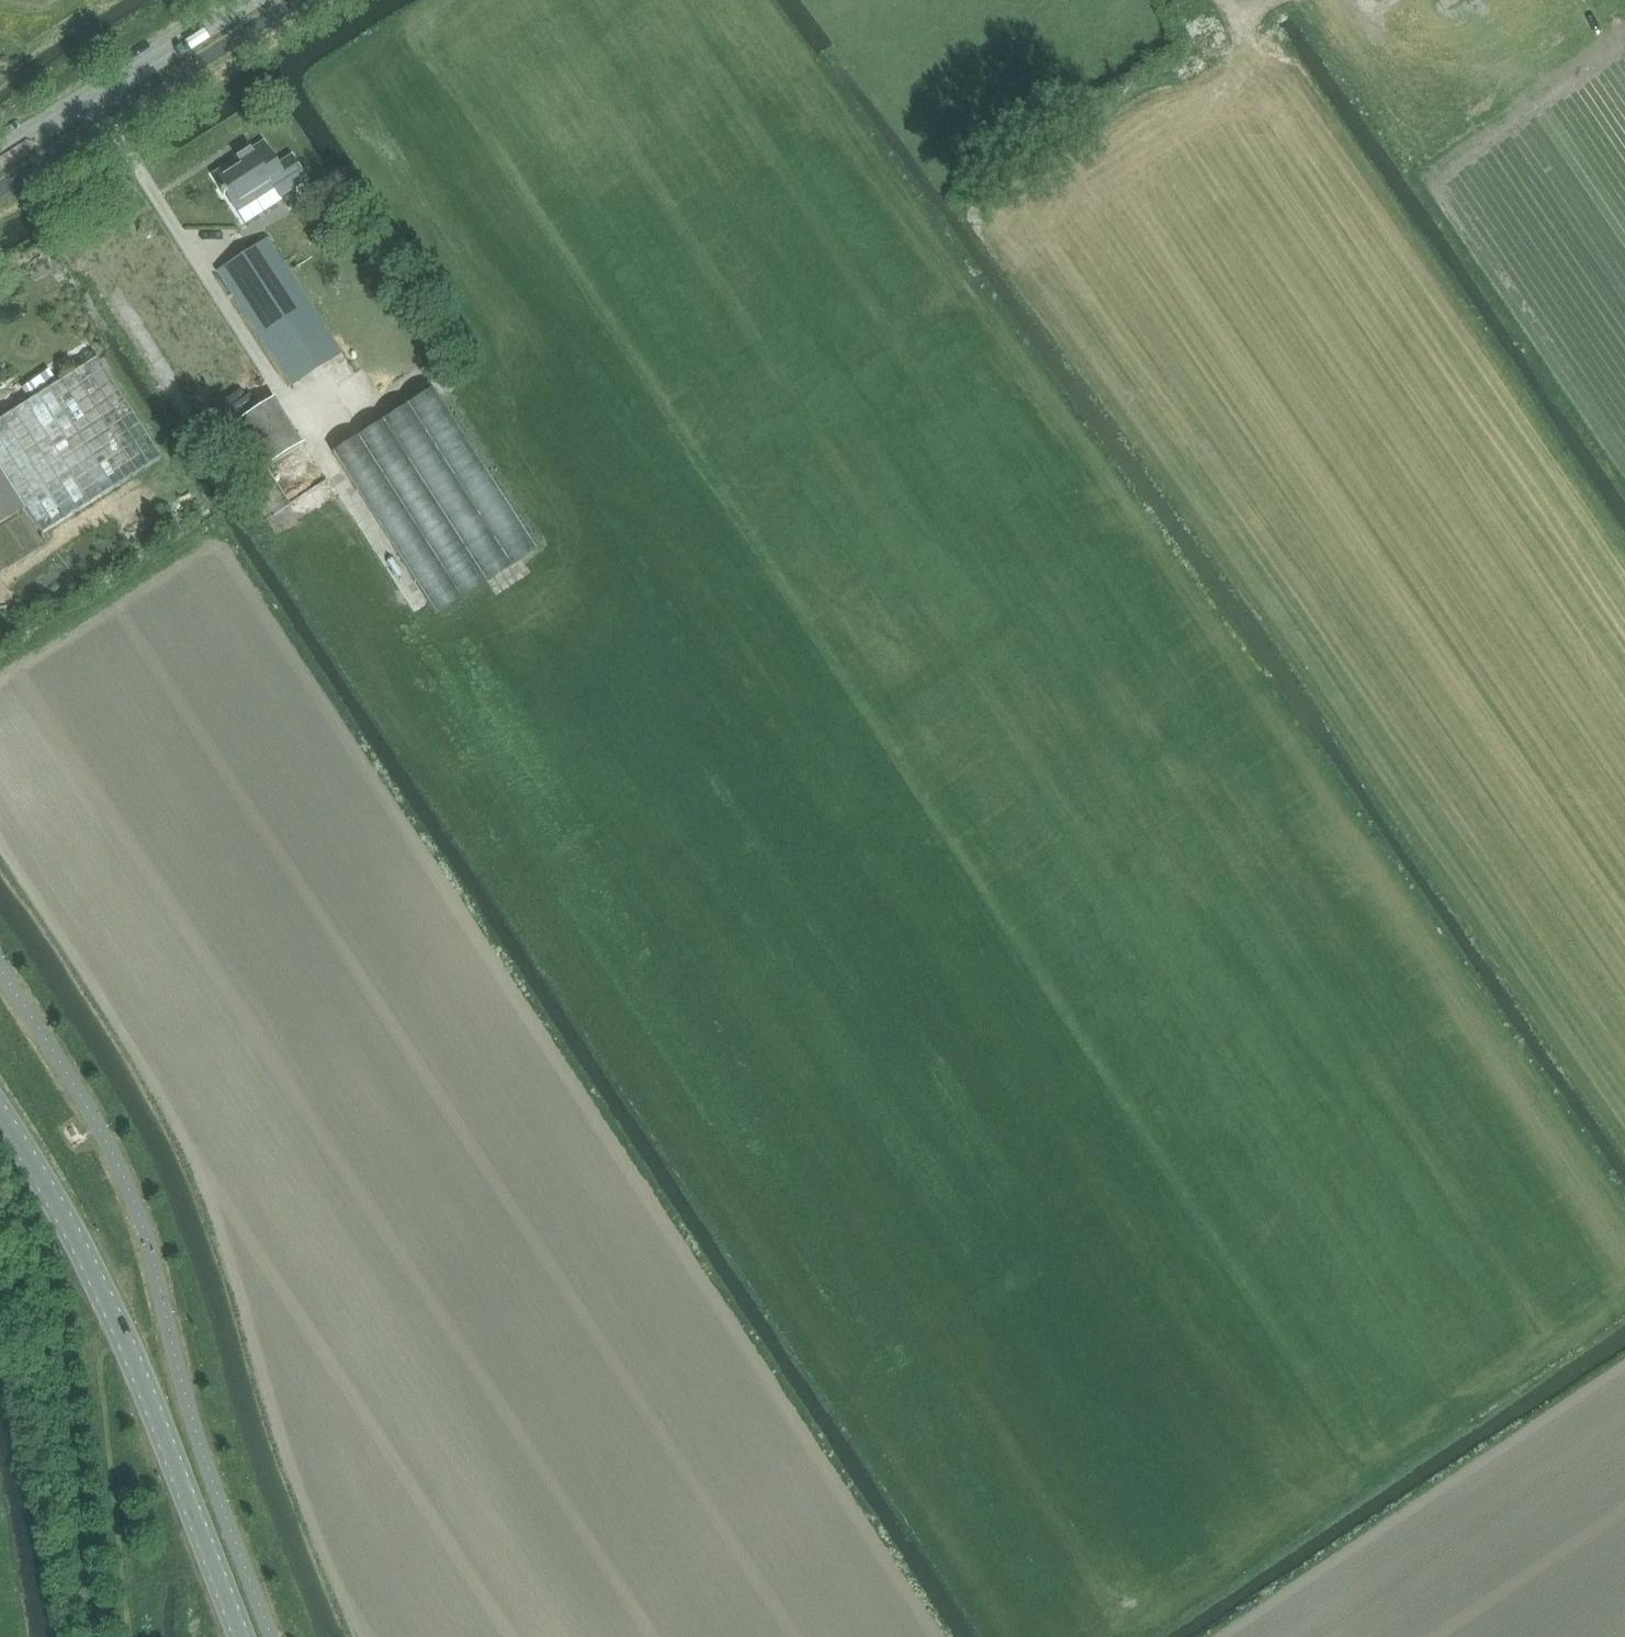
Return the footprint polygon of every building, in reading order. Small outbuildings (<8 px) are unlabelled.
[(279,198),(305,182),(291,159),(277,168),(262,145),(249,154),(251,156),(241,162),(240,160),(214,177),(234,208),(271,185),(279,198)] [(291,387),(342,355),(268,240),(218,273),(291,387)] [(23,511),(39,537),(161,457),(96,360),(0,421),(0,475),(23,511)] [(432,389),(332,453),(436,615),(536,551),(432,389)] [(23,511),(0,475),(0,525),(23,511)]
